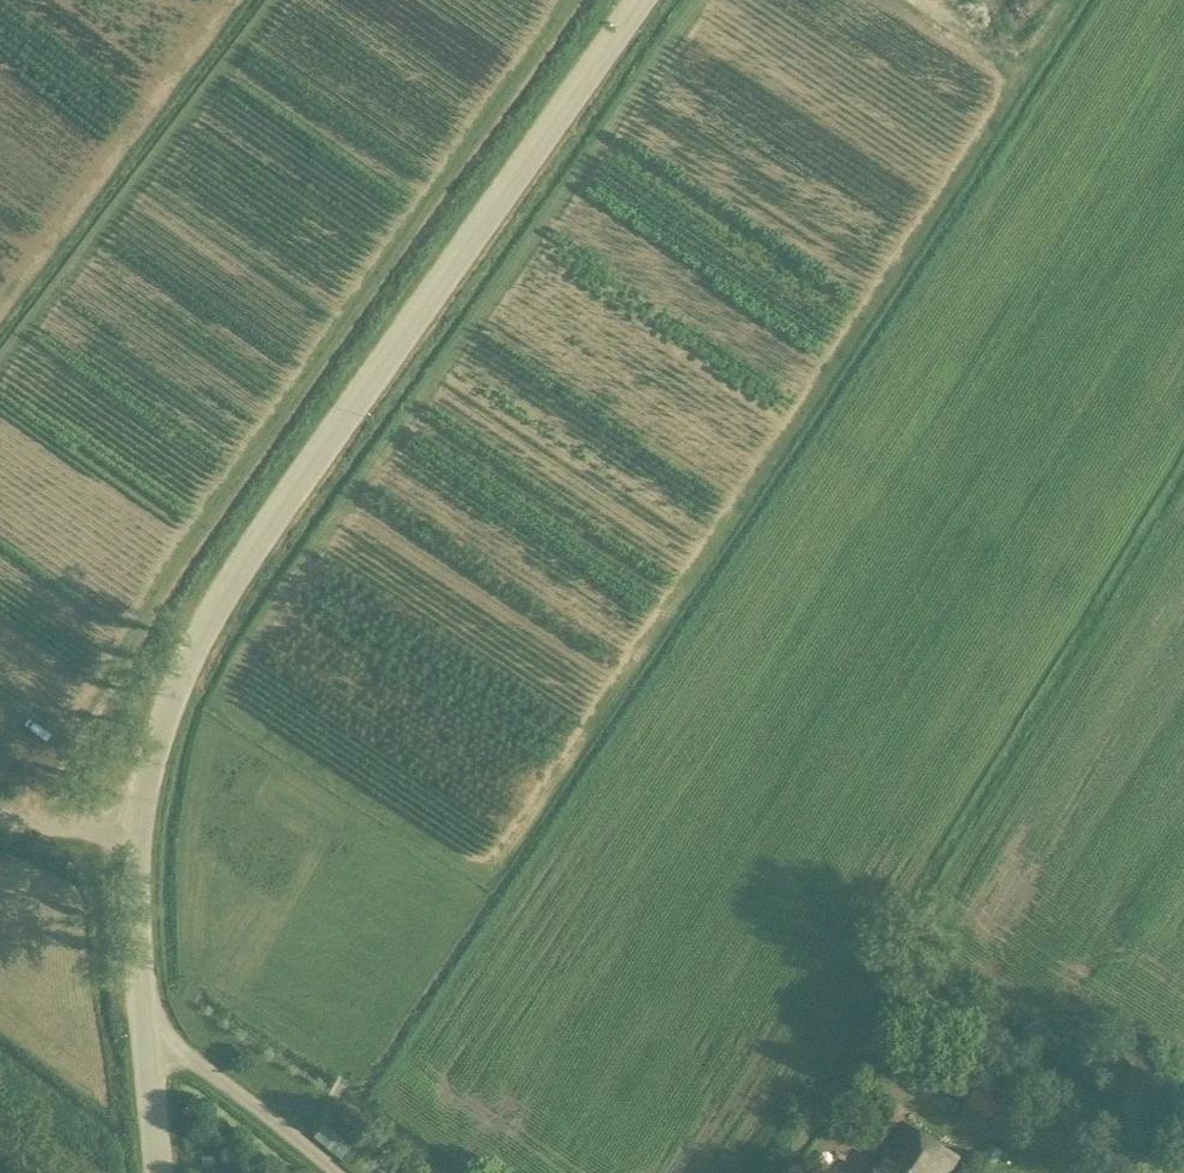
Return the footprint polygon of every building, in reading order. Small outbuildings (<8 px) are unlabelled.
[(902,1127),(875,1172),(874,1171),(872,1172),(947,1172),(955,1159),(902,1127)]
